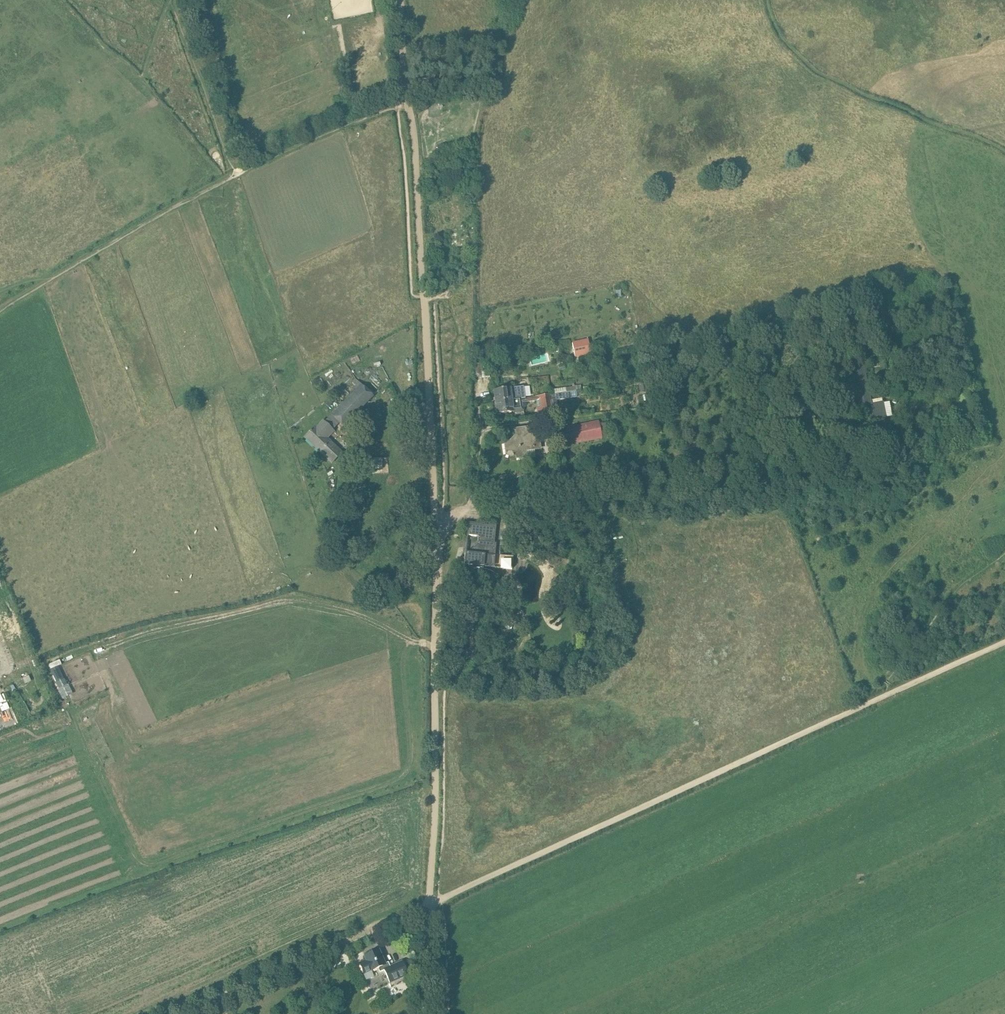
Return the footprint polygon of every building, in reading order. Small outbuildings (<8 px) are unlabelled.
[(877,347),(875,340),(866,342),(865,336),(861,337),(864,350),(877,347)] [(572,342),(575,357),(591,354),(588,339),(572,342)] [(854,381),(844,383),(846,394),(856,392),(859,405),(867,403),(871,421),(878,420),(879,421),(880,421),(880,419),(887,418),(883,402),(882,398),(871,400),(867,378),(865,367),(852,370),(854,381)] [(345,428),(364,408),(363,407),(374,396),(355,378),(344,390),(350,395),(330,415),(345,428)] [(495,402),(524,398),(523,386),(494,390),(495,402)] [(524,398),(495,402),(497,414),(513,412),(514,413),(524,411),(524,407),(525,407),(527,405),(527,403),(527,402),(537,401),(540,400),(541,407),(537,408),(536,408),(538,416),(542,415),(552,414),(551,401),(557,400),(571,398),(570,392),(554,395),(536,397),(536,398),(525,400),(525,399),(524,398)] [(391,417),(404,409),(400,401),(386,409),(391,417)] [(342,453),(327,438),(334,431),(323,420),(316,427),(316,426),(305,437),(331,463),(342,453)] [(597,422),(558,430),(562,446),(601,438),(597,422)] [(540,446),(538,426),(515,429),(516,434),(509,441),(507,441),(507,442),(504,444),(506,455),(509,456),(509,457),(515,456),(516,459),(526,458),(526,455),(527,455),(526,451),(535,450),(535,447),(540,446)] [(368,458),(369,469),(383,468),(382,457),(368,458)] [(465,553),(464,566),(493,568),(493,566),(498,567),(511,568),(513,556),(495,554),(496,543),(494,542),(496,526),(469,523),(467,535),(479,537),(478,543),(477,544),(477,545),(477,546),(476,546),(475,547),(474,547),(474,548),(473,548),(473,549),(472,549),(472,550),(471,551),(471,552),(471,553),(470,554),(465,553)] [(361,960),(360,963),(359,964),(364,975),(366,980),(374,976),(372,972),(379,969),(380,971),(384,969),(390,983),(409,975),(403,960),(390,966),(388,962),(385,963),(379,950),(364,958),(366,960),(365,960),(363,959),(361,960)]
